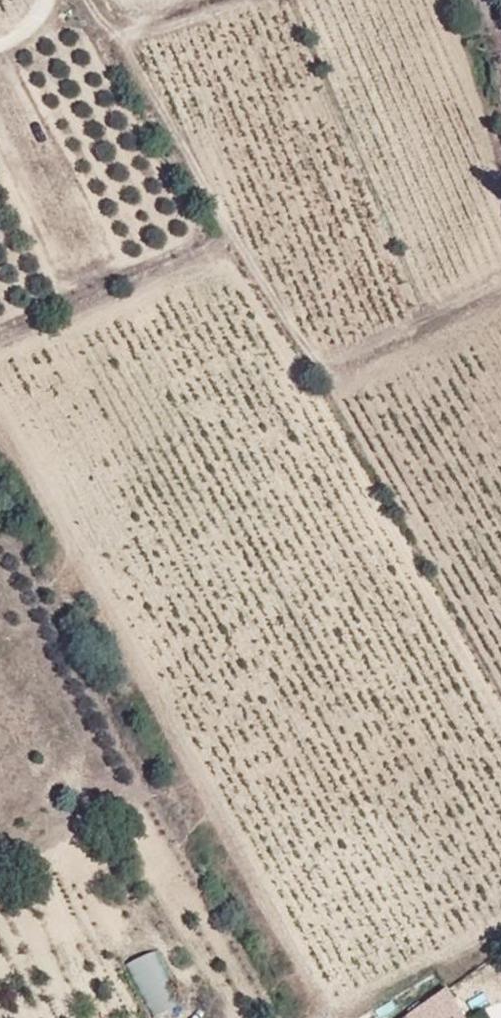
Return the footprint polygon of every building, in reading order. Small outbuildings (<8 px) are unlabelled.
[(151,1017),(179,1005),(154,950),(127,962),(151,1017)] [(452,988),(418,1011),(423,1017),(470,1017),(452,988)]
